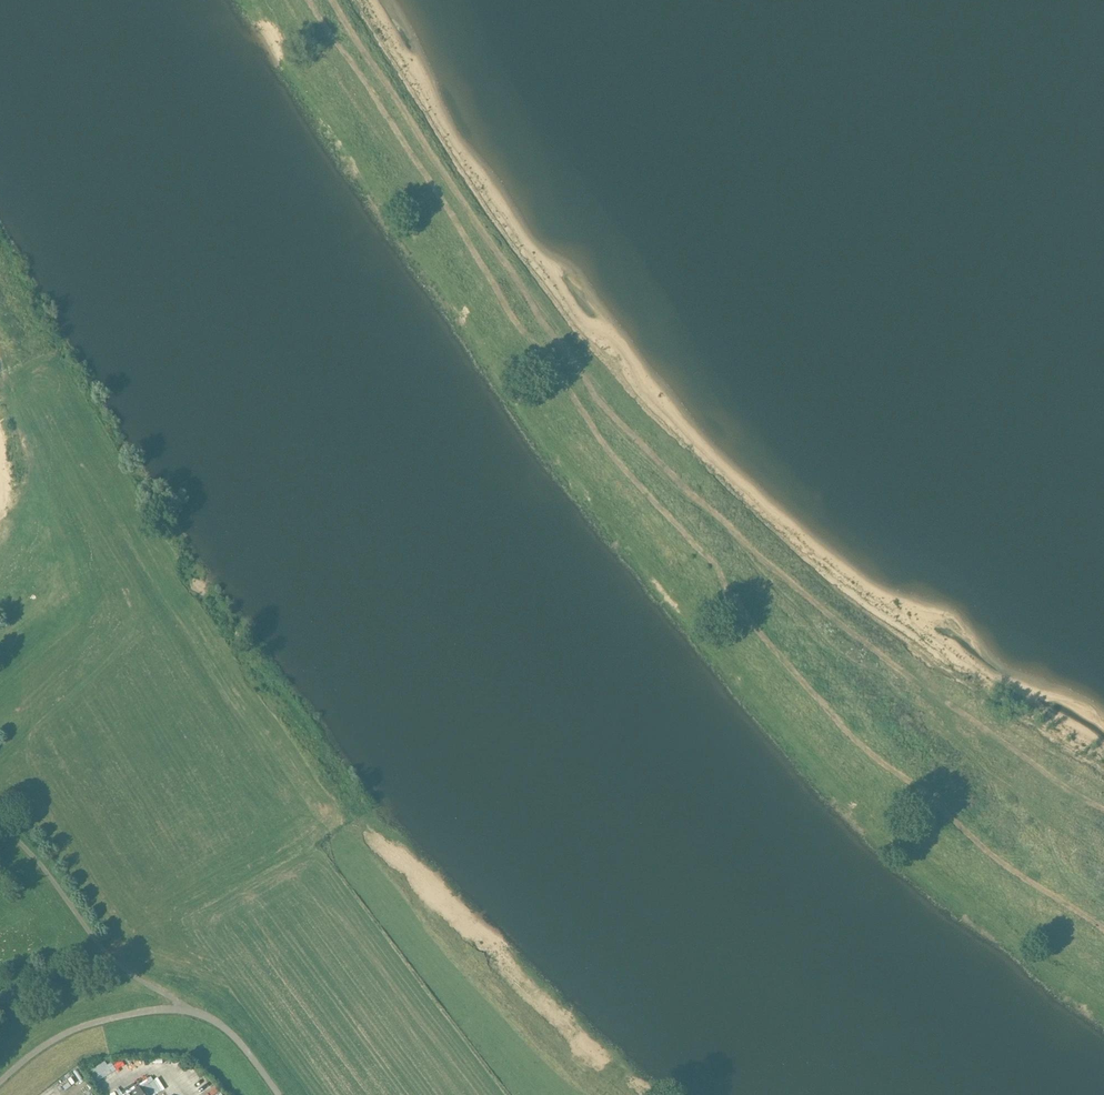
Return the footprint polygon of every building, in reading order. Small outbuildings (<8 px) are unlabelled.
[(117,1063),(100,1072),(104,1081),(122,1072),(117,1063)] [(212,1086),(206,1078),(202,1081),(191,1064),(180,1072),(192,1088),(195,1086),(201,1094),(212,1086)] [(165,1074),(155,1082),(163,1092),(173,1085),(165,1074)]
